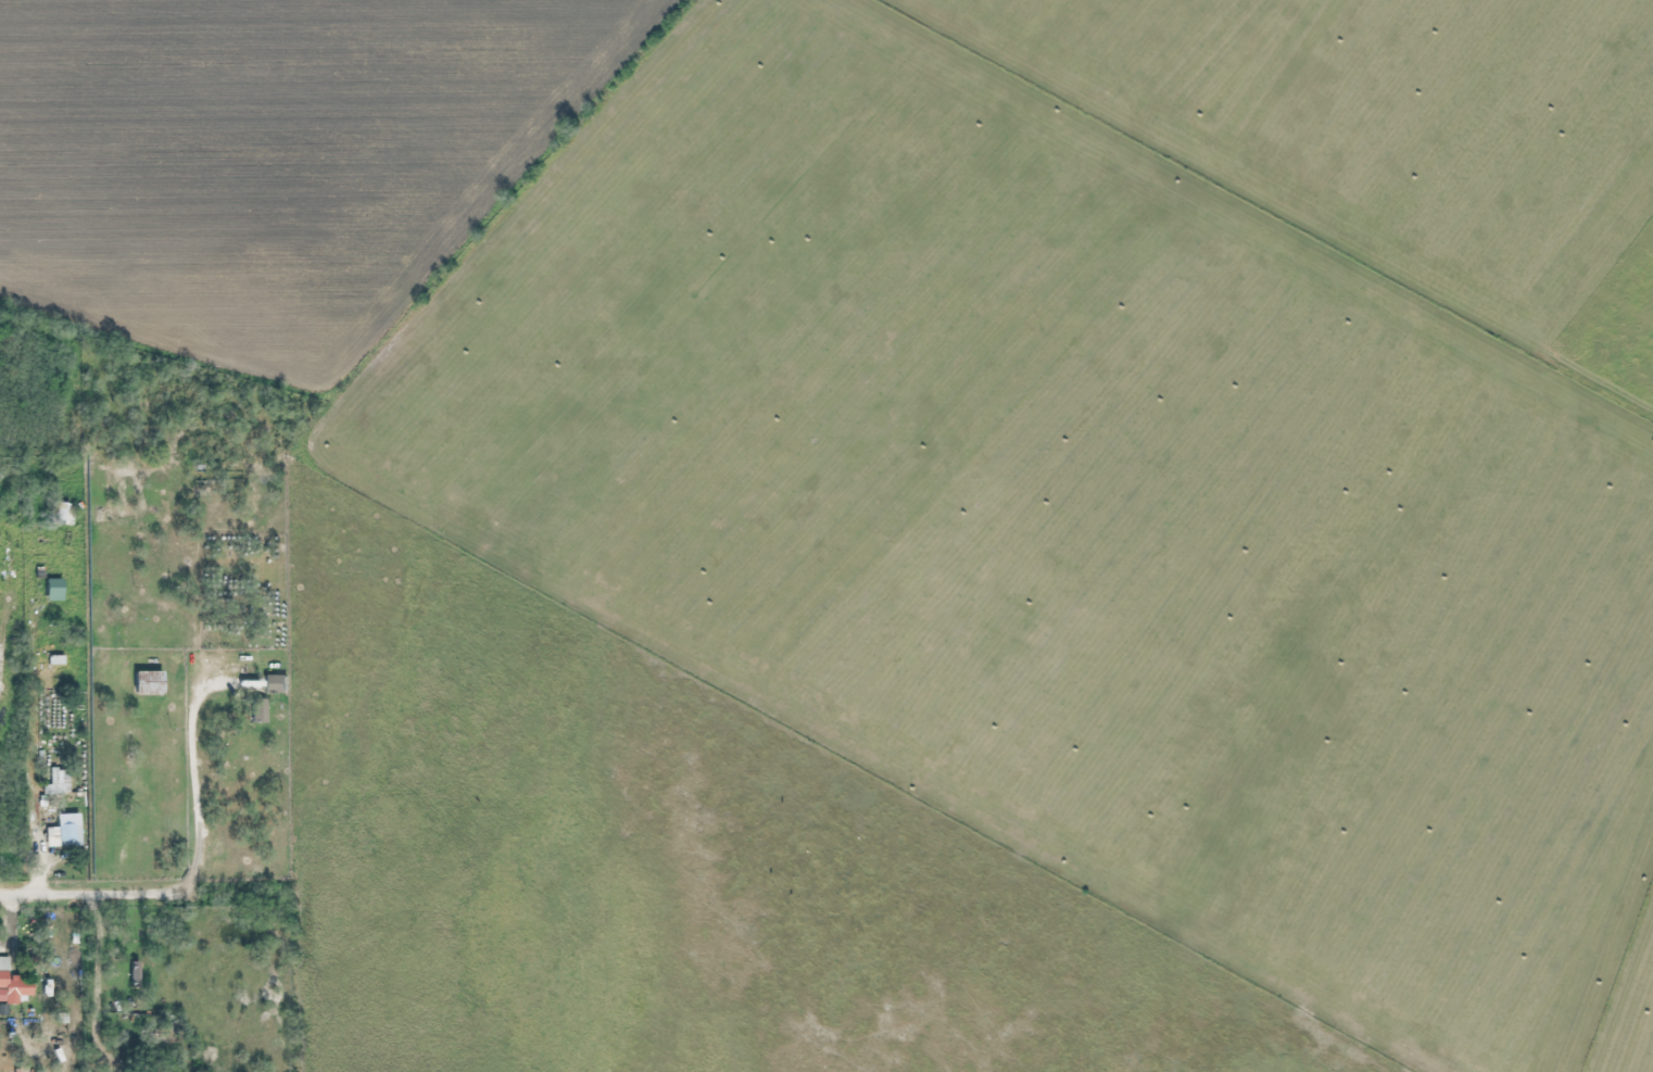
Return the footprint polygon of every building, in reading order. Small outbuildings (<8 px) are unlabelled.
[(46,579),(46,602),(62,602),(62,579),(46,579)] [(163,671),(133,671),(133,695),(163,695),(163,671)] [(288,693),(288,676),(263,676),(263,693),(288,693)] [(251,722),(267,722),(267,699),(251,699),(251,722)] [(52,781),(52,746),(43,746),(43,781),(52,781)] [(46,847),(79,847),(79,815),(57,815),(57,828),(46,828),(46,847)] [(32,979),(7,979),(7,958),(0,958),(0,989),(4,989),(4,1004),(18,1004),(18,996),(32,996),(32,979)]
